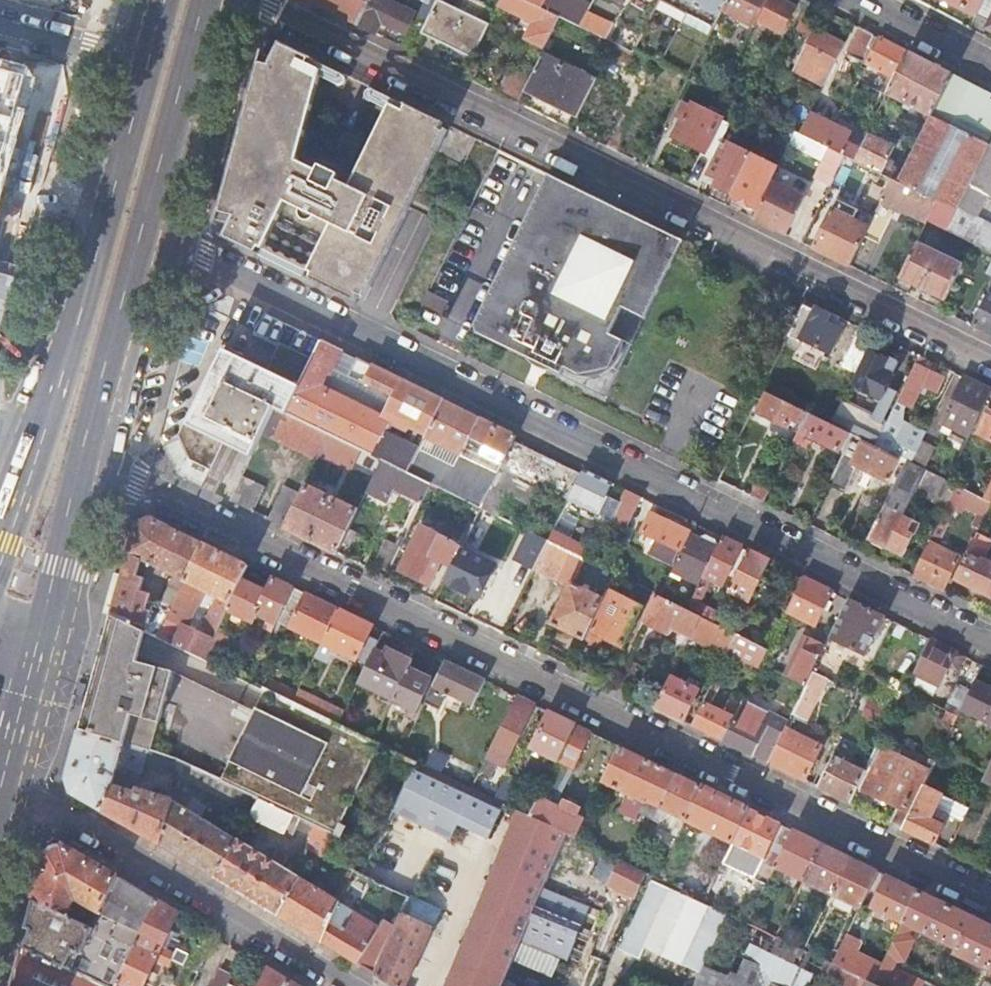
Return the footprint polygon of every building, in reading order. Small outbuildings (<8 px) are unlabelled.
[(367,0),(306,0),(356,24),(367,0)] [(388,0),(367,0),(356,24),(375,33),(381,21),(407,34),(417,14),(388,0)] [(522,0),(502,0),(499,7),(524,19),(521,25),(531,30),(526,40),(545,49),(560,18),(543,10),(522,0)] [(543,10),(548,0),(522,0),(543,10)] [(543,10),(560,18),(581,28),(589,14),(592,7),(579,0),(548,0),(543,10)] [(722,12),(753,27),(756,22),(767,0),(728,0),(722,12)] [(782,0),(767,0),(756,22),(782,34),(796,7),(782,0)] [(984,0),(947,0),(976,15),(984,0)] [(976,15),(989,22),(987,28),(990,30),(990,0),(984,0),(976,15)] [(474,59),(489,25),(438,1),(422,34),(474,59)] [(822,9),(811,3),(797,30),(809,36),(822,9)] [(614,27),(589,14),(581,28),(607,41),(614,27)] [(873,36),(859,29),(846,54),(863,63),(871,49),(868,47),(873,36)] [(846,45),(816,30),(800,61),(807,65),(802,75),(825,86),(846,45)] [(908,54),(879,39),(867,65),(896,79),(908,54)] [(282,42),(264,51),(240,140),(219,222),(227,239),(359,302),(361,295),(368,298),(411,208),(447,132),(441,130),(445,122),(408,105),(405,112),(393,107),(351,187),(339,181),(342,176),(322,165),(319,170),(299,160),(324,71),(310,64),(313,58),(282,42)] [(597,81),(543,54),(531,79),(526,90),(580,117),(597,81)] [(953,76),(908,54),(896,79),(887,96),(905,104),(900,114),(927,128),(953,76)] [(526,90),(531,79),(511,69),(499,94),(519,104),(526,90)] [(708,172),(722,142),(730,126),(719,121),(721,118),(689,103),(673,137),(701,151),(694,165),(708,172)] [(855,161),(865,141),(810,114),(800,135),(845,156),(855,161)] [(814,177),(831,186),(841,164),(845,156),(800,135),(796,133),(790,146),(822,161),(814,177)] [(895,149),(868,136),(865,141),(855,161),(854,163),(883,176),(895,149)] [(986,146),(989,147),(960,209),(978,217),(988,196),(990,198),(990,136),(986,146)] [(716,187),(732,195),(751,156),(722,142),(708,172),(706,174),(719,180),(716,187)] [(912,157),(902,152),(889,179),(893,181),(899,183),(912,157)] [(732,195),(760,208),(773,182),(779,170),(751,156),(732,195)] [(854,170),(841,164),(831,186),(843,192),(854,170)] [(684,242),(549,174),(476,325),(480,336),(535,362),(541,347),(547,350),(557,356),(565,365),(573,371),(582,374),(590,376),(600,375),(608,372),(614,369),(620,363),(626,355),(627,350),(628,341),(613,333),(625,310),(646,321),(684,242)] [(899,183),(893,181),(890,188),(883,201),(928,222),(938,202),(899,183)] [(805,197),(773,182),(760,208),(754,220),(787,235),(805,197)] [(890,188),(879,183),(863,214),(874,219),(883,201),(890,188)] [(857,211),(837,201),(813,249),(850,267),(869,229),(852,220),(857,211)] [(932,236),(923,231),(900,277),(948,300),(963,267),(937,254),(939,250),(934,248),(932,252),(926,249),(932,236)] [(990,294),(973,327),(990,335),(990,295),(990,294)] [(834,314),(806,301),(786,344),(796,348),(800,340),(832,354),(844,329),(830,322),(834,314)] [(875,334),(860,327),(846,355),(847,356),(842,366),(856,373),(875,334)] [(431,429),(443,402),(357,360),(349,378),(365,386),(366,383),(372,386),(370,390),(377,394),(379,390),(394,397),(383,420),(330,393),(323,396),(320,372),(329,376),(342,352),(321,343),(312,360),(286,414),(330,436),(353,447),(362,451),(381,461),(408,474),(415,460),(431,429)] [(286,414),(312,360),(281,345),(269,374),(222,351),(180,439),(186,458),(211,470),(225,443),(252,456),(262,434),(275,408),(286,414)] [(885,361),(870,353),(855,385),(880,397),(898,361),(888,356),(885,361)] [(936,364),(920,357),(917,364),(919,365),(901,401),(914,407),(925,386),(938,392),(945,378),(932,371),(936,364)] [(965,378),(943,423),(969,436),(990,392),(990,391),(965,378)] [(802,411),(768,394),(758,414),(787,429),(792,420),(797,422),(802,411)] [(876,446),(887,423),(842,401),(831,424),(848,432),(853,435),(864,440),(876,446)] [(471,439),(480,420),(443,402),(431,429),(467,447),(471,439)] [(989,411),(988,410),(976,434),(990,441),(990,406),(989,411)] [(320,455),(330,436),(286,414),(275,408),(262,434),(317,461),(320,455)] [(838,452),(848,432),(831,424),(813,415),(808,427),(813,430),(809,438),(838,452)] [(502,465),(514,441),(516,437),(480,420),(471,439),(488,447),(484,456),(502,465)] [(908,461),(912,463),(922,442),(927,432),(905,421),(903,427),(888,420),(887,423),(876,446),(908,461)] [(864,440),(853,435),(830,484),(846,492),(858,467),(865,470),(863,475),(871,479),(874,474),(888,481),(898,460),(863,443),(864,440)] [(353,447),(330,436),(320,455),(343,466),(353,447)] [(568,500),(581,474),(514,441),(502,465),(481,509),(497,516),(508,495),(512,497),(529,490),(528,484),(567,503),(568,500)] [(936,449),(922,442),(912,463),(926,470),(936,449)] [(984,498),(990,483),(990,469),(961,454),(948,481),(957,485),(984,498)] [(451,477),(415,460),(408,474),(431,485),(445,491),(451,477)] [(410,529),(431,485),(408,474),(381,461),(373,478),(366,491),(388,502),(394,489),(417,500),(404,526),(410,529)] [(945,507),(957,485),(948,481),(926,470),(912,463),(908,461),(869,540),(903,557),(920,524),(904,516),(916,493),(945,507)] [(612,485),(583,470),(581,474),(568,500),(597,515),(612,485)] [(253,513),(265,488),(241,477),(229,502),(253,513)] [(775,483),(762,477),(752,496),(766,503),(775,483)] [(990,506),(990,501),(984,498),(957,485),(945,507),(912,575),(944,591),(960,557),(937,546),(955,510),(966,508),(985,517),(990,506)] [(347,532),(357,512),(305,487),(301,496),(285,528),(337,554),(341,544),(347,532)] [(627,530),(642,499),(626,491),(612,522),(627,530)] [(688,532),(651,514),(643,532),(658,540),(655,547),(676,557),(688,532)] [(166,619),(203,544),(150,517),(135,524),(111,614),(145,631),(157,636),(161,628),(147,624),(156,595),(140,590),(144,577),(137,575),(141,559),(158,567),(155,572),(166,577),(169,572),(175,576),(165,594),(159,615),(166,619)] [(484,530),(473,525),(467,538),(478,543),(484,530)] [(453,566),(462,548),(422,529),(401,571),(425,583),(430,572),(437,575),(444,561),(453,566)] [(702,540),(691,534),(673,572),(699,585),(718,546),(716,546),(717,542),(704,537),(702,540)] [(983,561),(990,545),(990,542),(977,535),(956,580),(990,597),(990,565),(983,561)] [(535,570),(547,545),(528,536),(515,563),(533,572),(535,570)] [(578,545),(562,538),(558,546),(574,554),(578,545)] [(734,569),(744,548),(722,538),(718,546),(699,585),(687,609),(700,616),(714,623),(719,614),(699,605),(712,579),(722,584),(730,567),(734,569)] [(558,546),(548,542),(547,545),(535,570),(569,587),(551,624),(585,640),(604,600),(574,585),(586,560),(574,554),(558,546)] [(161,628),(157,636),(204,659),(213,640),(187,627),(205,590),(220,598),(205,626),(217,632),(217,631),(227,611),(243,579),(249,566),(203,544),(166,619),(161,628)] [(495,565),(462,548),(453,566),(445,583),(479,599),(495,565)] [(770,561),(750,551),(730,592),(750,602),(770,561)] [(624,579),(616,575),(604,600),(585,640),(572,667),(585,674),(602,637),(624,648),(643,608),(617,595),(624,579)] [(832,591),(803,577),(787,611),(816,625),(832,591)] [(278,622),(294,588),(273,578),(267,591),(243,579),(228,610),(254,622),(257,614),(268,620),(266,625),(270,627),(269,629),(273,631),(278,622)] [(322,644),(339,610),(294,588),(278,622),(306,636),(303,641),(310,645),(313,639),(322,644)] [(687,609),(656,594),(644,621),(665,632),(668,626),(678,631),(673,641),(686,647),(690,637),(700,616),(687,609)] [(883,616),(848,599),(829,638),(864,655),(883,616)] [(367,665),(374,650),(378,642),(367,637),(373,626),(339,610),(322,644),(335,650),(333,655),(338,657),(340,652),(367,665)] [(145,631),(111,614),(80,731),(130,746),(150,752),(172,674),(137,663),(145,631)] [(726,655),(728,652),(736,634),(714,623),(700,616),(690,637),(726,655)] [(229,637),(217,631),(217,632),(213,640),(204,659),(215,666),(229,637)] [(768,650),(736,634),(728,652),(759,667),(761,664),(768,650)] [(826,646),(804,636),(796,654),(802,657),(792,678),(807,685),(826,646)] [(956,652),(934,641),(914,680),(922,684),(925,679),(939,686),(956,652)] [(393,699),(408,669),(412,661),(388,650),(386,655),(374,650),(367,665),(358,682),(393,699)] [(786,658),(768,650),(761,664),(779,672),(786,658)] [(474,706),(486,681),(446,662),(427,700),(441,707),(448,693),(474,706)] [(432,680),(408,669),(393,699),(392,701),(416,713),(432,680)] [(699,689),(671,677),(656,708),(683,721),(699,689)] [(976,682),(971,692),(962,710),(990,724),(990,689),(976,682)] [(962,710),(971,692),(957,685),(945,710),(959,716),(962,710)] [(363,876),(416,762),(338,725),(292,702),(264,689),(220,782),(259,800),(293,817),(314,826),(334,836),(325,856),(325,857),(348,869),(355,873),(363,876)] [(299,691),(292,702),(338,725),(344,714),(299,691)] [(503,767),(535,705),(517,697),(478,773),(487,778),(495,763),(503,767)] [(724,741),(770,763),(787,727),(789,723),(743,701),(735,718),(724,741)] [(724,741),(735,718),(704,703),(693,726),(724,741)] [(577,725),(549,712),(532,749),(559,761),(577,725)] [(559,802),(592,733),(577,725),(559,761),(535,808),(530,818),(566,835),(576,839),(585,821),(576,816),(578,811),(559,802)] [(964,731),(954,726),(949,736),(959,741),(964,731)] [(822,745),(787,727),(770,763),(804,780),(822,745)] [(124,768),(130,746),(80,731),(67,777),(72,793),(160,845),(174,801),(155,795),(148,798),(146,794),(145,793),(142,792),(139,793),(136,795),(111,789),(117,766),(124,768)] [(603,784),(621,747),(602,738),(585,777),(602,785),(603,784)] [(684,821),(701,785),(621,747),(603,784),(626,795),(619,811),(637,819),(640,813),(660,823),(657,828),(676,837),(684,821)] [(906,810),(924,771),(883,751),(864,789),(899,806),(906,810)] [(850,802),(865,772),(834,757),(820,787),(850,802)] [(175,760),(171,758),(176,777),(251,813),(259,800),(220,782),(175,760)] [(904,828),(929,779),(936,763),(929,760),(924,771),(906,810),(899,806),(891,821),(904,828)] [(507,806),(418,765),(394,814),(452,841),(459,828),(490,841),(507,806)] [(518,782),(505,776),(494,799),(507,806),(518,812),(530,818),(535,808),(511,796),(518,782)] [(933,781),(929,779),(904,828),(936,844),(950,814),(965,821),(970,810),(929,790),(933,781)] [(731,843),(748,809),(701,785),(684,821),(707,832),(701,847),(709,851),(716,836),(731,843)] [(181,806),(174,801),(160,845),(213,875),(236,839),(201,818),(207,807),(192,799),(190,803),(185,800),(181,806)] [(293,817),(259,800),(251,813),(249,818),(285,836),(293,817)] [(755,878),(781,825),(748,809),(731,843),(722,862),(755,878)] [(558,852),(566,835),(530,818),(518,812),(446,985),(502,985),(558,852)] [(334,836),(314,826),(308,848),(325,856),(334,836)] [(804,881),(822,844),(794,831),(776,867),(804,881)] [(566,835),(558,852),(572,858),(579,840),(576,839),(566,835)] [(286,870),(236,839),(213,875),(277,915),(299,878),(291,873),(294,868),(290,864),(286,870)] [(91,930),(115,878),(58,844),(46,850),(40,872),(32,900),(91,930)] [(833,894),(850,858),(822,844),(804,881),(833,894)] [(637,898),(651,870),(623,856),(609,885),(637,898)] [(861,907),(878,871),(850,858),(833,894),(861,907)] [(726,879),(716,874),(707,894),(716,898),(726,879)] [(918,891),(886,876),(871,908),(873,909),(872,911),(877,913),(878,911),(902,923),(918,891)] [(115,878),(91,930),(32,900),(26,924),(9,985),(116,985),(135,945),(155,902),(115,878)] [(341,903),(299,878),(277,915),(321,942),(340,906),(341,903)] [(645,957),(649,948),(702,968),(726,907),(652,878),(624,949),(645,957)] [(918,891),(902,923),(955,949),(953,953),(990,972),(990,927),(918,891)] [(409,898),(374,974),(393,985),(406,985),(435,923),(441,913),(422,904),(409,898)] [(175,914),(155,902),(135,945),(172,962),(197,974),(207,953),(192,945),(188,955),(176,950),(173,955),(159,948),(175,914)] [(321,942),(358,964),(378,930),(340,906),(321,942)] [(861,977),(833,964),(729,914),(696,985),(765,985),(772,983),(778,985),(857,985),(861,977)] [(869,928),(854,921),(847,936),(862,943),(869,928)] [(896,938),(883,964),(874,983),(880,985),(932,985),(889,966),(892,959),(896,960),(904,942),(896,938)] [(135,945),(116,985),(118,985),(142,985),(143,985),(146,985),(161,985),(172,962),(135,945)] [(833,964),(861,977),(874,983),(883,964),(842,945),(833,964)] [(229,985),(232,976),(219,969),(211,985),(231,985),(229,985)] [(287,982),(268,970),(260,985),(286,985),(287,982)] [(874,983),(861,977),(857,985),(880,985),(874,983)]
